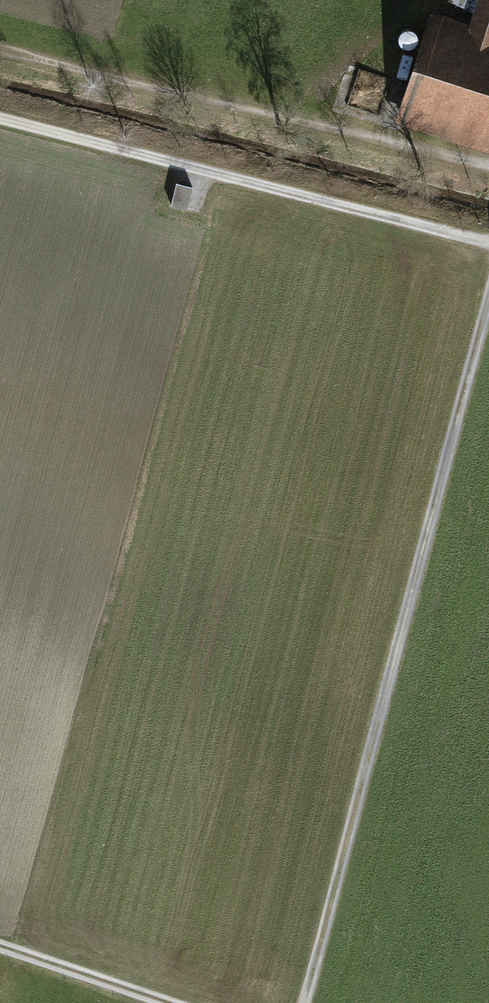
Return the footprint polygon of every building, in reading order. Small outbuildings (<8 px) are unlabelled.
[(433,13),(397,127),(488,156),(488,0),(481,0),(473,25),(433,13)] [(190,189),(174,184),(168,206),(184,211),(190,189)]
